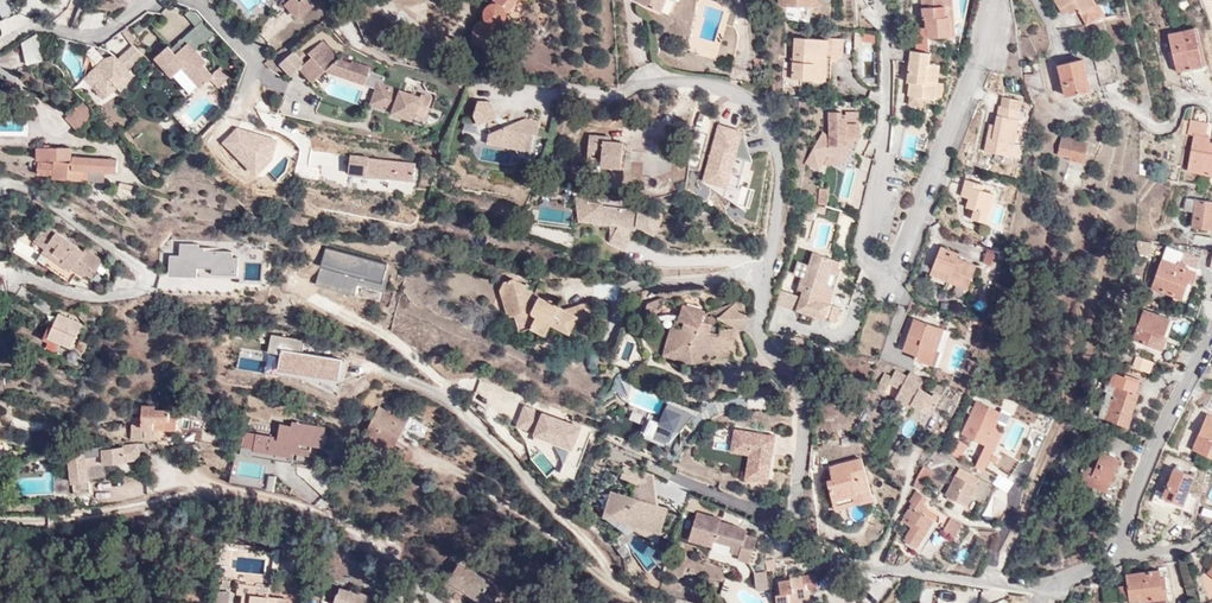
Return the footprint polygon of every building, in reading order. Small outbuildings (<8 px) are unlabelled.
[(75,0),(69,0),(64,13),(76,17),(82,3),(75,0)] [(289,1),(300,15),(315,2),(313,0),(290,0),(289,1)] [(464,56),(493,57),(495,31),(498,28),(498,19),(511,0),(490,0),(480,15),(475,17),(471,26),(470,34),(466,38),(464,56)] [(624,8),(653,19),(659,4),(660,0),(627,0),(624,8)] [(776,14),(777,0),(768,0),(767,14),(776,14)] [(801,15),(801,0),(777,0),(776,14),(801,15)] [(801,15),(809,15),(810,0),(801,0),(801,15)] [(1057,26),(1070,18),(1080,33),(1095,23),(1090,15),(1090,16),(1085,9),(1087,7),(1082,0),(1040,0),(1057,26)] [(911,59),(927,61),(928,47),(951,46),(949,3),(916,4),(917,30),(921,30),(921,38),(910,38),(911,59)] [(195,26),(202,20),(193,9),(186,14),(195,26)] [(202,23),(171,52),(176,57),(188,45),(195,53),(214,37),(202,23)] [(1159,40),(1168,79),(1197,73),(1188,33),(1159,40)] [(41,61),(36,35),(20,44),(25,64),(41,61)] [(857,38),(848,37),(847,53),(856,53),(857,38)] [(351,62),(352,60),(338,55),(324,38),(308,52),(312,56),(307,60),(299,67),(312,82),(325,70),(375,88),(370,103),(415,119),(416,113),(425,116),(432,96),(424,92),(422,96),(384,81),(378,79),(381,73),(370,69),(351,62)] [(128,41),(85,83),(107,105),(135,77),(127,69),(142,54),(128,41)] [(787,66),(785,84),(819,86),(821,72),(838,63),(838,47),(789,44),(787,66)] [(168,49),(155,61),(173,80),(174,79),(183,71),(191,80),(201,91),(211,82),(214,80),(204,68),(207,65),(195,53),(188,45),(176,57),(171,52),(168,49)] [(299,67),(307,60),(296,48),(282,61),(292,73),(299,67)] [(353,58),(352,60),(351,62),(370,69),(372,64),(353,58)] [(911,59),(906,58),(900,90),(905,91),(903,105),(908,106),(920,107),(930,107),(935,76),(926,76),(927,61),(911,59)] [(1087,61),(1094,90),(1107,88),(1101,58),(1087,61)] [(1050,71),(1057,104),(1081,98),(1075,64),(1050,71)] [(459,70),(440,65),(438,76),(456,81),(459,70)] [(774,83),(785,84),(787,66),(776,66),(774,83)] [(230,80),(220,70),(212,77),(214,80),(211,82),(219,90),(230,80)] [(191,80),(183,71),(174,79),(182,88),(191,80)] [(1018,80),(1018,89),(1031,89),(1031,80),(1018,80)] [(752,82),(752,99),(761,100),(761,83),(752,82)] [(994,99),(992,108),(1013,111),(1014,103),(994,99)] [(478,101),(474,123),(492,126),(496,104),(478,101)] [(89,114),(79,102),(64,117),(75,127),(89,114)] [(920,107),(908,106),(907,114),(918,116),(920,107)] [(928,118),(930,107),(920,107),(918,116),(928,118)] [(976,155),(1010,160),(1012,146),(1008,145),(1013,111),(992,108),(990,108),(987,128),(981,127),(976,155)] [(853,114),(821,115),(821,160),(816,161),(816,172),(839,172),(838,151),(848,151),(847,142),(853,142),(853,114)] [(25,118),(0,120),(0,137),(26,134),(25,118)] [(491,122),(487,148),(534,155),(538,128),(491,122)] [(716,125),(702,191),(750,202),(753,191),(735,187),(740,165),(738,164),(745,131),(716,125)] [(590,160),(589,167),(609,171),(608,175),(618,178),(620,172),(653,179),(655,174),(663,175),(671,145),(643,138),(637,159),(627,157),(627,154),(619,151),(619,145),(605,142),(605,137),(584,133),(579,157),(590,160)] [(1209,180),(1211,156),(1211,149),(1199,147),(1199,140),(1187,140),(1183,176),(1209,180)] [(1080,160),(1082,149),(1055,144),(1051,165),(1063,167),(1062,172),(1073,174),(1074,167),(1078,167),(1080,160)] [(70,157),(70,147),(37,147),(36,157),(70,157)] [(1090,151),(1082,149),(1080,160),(1088,162),(1090,151)] [(417,160),(352,152),(350,171),(415,178),(417,160)] [(115,158),(70,157),(70,162),(51,162),(51,163),(40,162),(40,175),(52,174),(51,177),(82,178),(82,169),(115,169),(115,158)] [(794,196),(806,197),(807,181),(796,179),(794,196)] [(961,223),(980,226),(988,199),(976,196),(977,190),(960,185),(956,204),(962,206),(960,216),(961,216),(961,223)] [(810,187),(808,210),(821,212),(824,189),(810,187)] [(835,206),(851,211),(855,198),(838,194),(835,206)] [(1186,231),(1207,234),(1211,207),(1181,202),(1180,217),(1189,219),(1186,231)] [(631,249),(632,234),(659,237),(661,211),(577,204),(575,226),(610,229),(608,247),(631,249)] [(30,246),(37,251),(77,275),(82,278),(83,275),(94,282),(105,260),(84,249),(83,251),(43,225),(30,246)] [(1185,251),(1205,253),(1205,244),(1186,241),(1185,251)] [(1142,260),(1146,247),(1130,245),(1129,249),(1132,258),(1142,260)] [(324,248),(315,287),(357,296),(359,286),(383,292),(389,263),(324,248)] [(170,256),(170,277),(235,279),(235,250),(180,249),(180,256),(170,256)] [(37,251),(35,253),(33,258),(74,283),(77,275),(37,251)] [(933,252),(925,271),(942,279),(940,285),(961,293),(968,270),(951,264),(953,259),(933,252)] [(1161,252),(1157,263),(1173,270),(1177,258),(1161,252)] [(993,266),(996,255),(987,253),(984,264),(993,266)] [(790,317),(819,325),(826,307),(828,297),(818,293),(827,264),(807,258),(799,280),(796,279),(791,296),(795,298),(790,317)] [(833,266),(827,264),(818,293),(828,297),(833,278),(831,278),(833,266)] [(1146,292),(1178,304),(1189,276),(1173,270),(1157,264),(1146,292)] [(942,279),(925,271),(922,278),(940,285),(942,279)] [(488,288),(493,296),(508,301),(514,312),(509,316),(517,328),(529,323),(536,334),(532,337),(538,347),(563,338),(560,323),(582,317),(579,302),(557,307),(532,294),(534,286),(526,283),(524,287),(505,276),(492,277),(488,288)] [(826,307),(819,325),(831,329),(837,310),(826,307)] [(637,309),(633,324),(644,326),(648,312),(637,309)] [(646,360),(678,370),(693,359),(715,365),(726,343),(720,333),(707,330),(704,340),(694,337),(696,327),(684,322),(686,313),(666,309),(659,334),(653,332),(646,360)] [(83,325),(59,312),(42,344),(51,350),(56,343),(70,350),(83,325)] [(1165,325),(1142,318),(1133,351),(1152,356),(1156,339),(1160,341),(1165,325)] [(910,364),(927,369),(930,355),(938,357),(945,334),(907,324),(898,356),(911,360),(910,364)] [(342,360),(302,355),(304,339),(270,335),(268,355),(280,356),(278,376),(339,383),(342,360)] [(1156,339),(1152,356),(1156,358),(1160,341),(1156,339)] [(1172,360),(1160,358),(1158,365),(1170,367),(1172,360)] [(1143,367),(1127,362),(1125,371),(1140,376),(1143,367)] [(901,381),(888,374),(885,382),(878,378),(869,394),(877,398),(882,388),(908,401),(904,409),(925,420),(935,401),(928,397),(927,399),(913,392),(916,385),(903,377),(901,381)] [(1110,393),(1097,424),(1116,431),(1119,421),(1122,422),(1135,388),(1108,377),(1103,390),(1110,393)] [(1203,384),(1194,380),(1185,400),(1195,404),(1203,384)] [(1091,421),(1097,424),(1110,393),(1103,390),(1091,421)] [(904,409),(908,401),(892,393),(888,401),(904,409)] [(138,403),(139,413),(139,426),(174,425),(175,413),(167,412),(167,406),(150,406),(150,402),(138,403)] [(402,410),(400,414),(380,404),(366,431),(395,445),(411,414),(402,410)] [(212,406),(201,405),(200,418),(211,419),(212,406)] [(644,442),(676,450),(686,411),(665,406),(661,424),(649,421),(644,442)] [(515,434),(569,447),(561,477),(575,480),(589,425),(521,408),(515,434)] [(972,408),(957,440),(981,451),(989,432),(996,419),(972,408)] [(139,426),(139,413),(128,413),(128,426),(139,426)] [(1050,421),(1039,418),(1038,418),(1032,432),(1043,436),(1050,421)] [(252,449),(294,457),(294,454),(309,456),(311,445),(323,447),(325,426),(291,420),(290,425),(279,423),(276,436),(255,433),(252,447),(252,449)] [(1211,465),(1211,425),(1201,420),(1187,451),(1191,453),(1191,456),(1211,465)] [(139,426),(128,426),(129,437),(139,437),(139,426)] [(733,430),(730,455),(748,457),(746,484),(770,486),(776,434),(733,430)] [(252,447),(255,433),(246,431),(243,445),(252,447)] [(999,437),(989,432),(981,451),(970,474),(979,478),(999,437)] [(110,444),(103,444),(105,461),(138,457),(137,448),(141,447),(140,440),(123,442),(119,446),(111,447),(110,444)] [(1123,461),(1129,447),(1110,441),(1105,455),(1123,461)] [(99,458),(98,443),(65,447),(53,448),(54,461),(99,458)] [(947,445),(940,459),(956,467),(963,453),(947,445)] [(292,463),(294,457),(252,449),(251,456),(292,463)] [(1072,487),(1102,498),(1113,465),(1095,458),(1088,475),(1077,471),(1072,487)] [(854,505),(867,500),(858,466),(827,476),(830,488),(824,491),(829,506),(852,499),(854,505)] [(1190,479),(1170,472),(1168,471),(1159,496),(1150,493),(1146,503),(1163,509),(1165,504),(1175,508),(1174,512),(1187,517),(1193,502),(1184,498),(1190,479)] [(635,480),(619,473),(615,482),(631,489),(635,480)] [(927,478),(918,474),(912,489),(920,493),(927,478)] [(972,483),(953,474),(940,500),(960,510),(972,483)] [(96,489),(94,479),(76,481),(77,491),(96,489)] [(69,480),(59,481),(60,494),(70,493),(69,480)] [(1003,500),(1007,493),(994,486),(990,493),(1003,500)] [(920,493),(912,489),(909,494),(918,497),(920,493)] [(660,514),(604,498),(598,518),(604,520),(610,515),(613,516),(628,532),(652,539),(660,514)] [(924,505),(912,498),(905,509),(908,509),(897,528),(907,534),(900,545),(914,554),(931,528),(919,520),(924,513),(920,511),(920,510),(924,505)] [(868,504),(867,500),(854,505),(852,499),(829,506),(833,516),(868,504)] [(717,522),(693,516),(685,545),(708,551),(710,545),(728,551),(727,557),(735,559),(734,564),(745,567),(753,541),(742,539),(743,535),(735,533),(736,531),(716,525),(717,522)] [(957,530),(947,525),(939,539),(950,545),(957,530)] [(894,541),(900,545),(907,534),(897,528),(894,541)] [(315,566),(318,552),(297,549),(295,563),(315,566)] [(1197,584),(1206,602),(1211,602),(1211,565),(1197,584)] [(457,568),(439,598),(447,602),(458,602),(460,600),(466,602),(490,602),(496,592),(457,568)] [(763,592),(761,573),(749,575),(752,593),(763,592)] [(775,584),(778,597),(772,598),(773,602),(805,602),(804,595),(810,594),(809,589),(812,588),(810,576),(800,578),(801,585),(787,588),(786,582),(775,584)] [(1155,577),(1123,581),(1123,587),(1114,589),(1114,602),(1164,602),(1163,589),(1156,589),(1155,577)] [(240,578),(238,589),(244,590),(242,602),(279,602),(280,594),(270,593),(271,588),(259,587),(259,580),(240,578)] [(365,602),(367,602),(370,593),(352,587),(352,589),(342,585),(336,602),(365,602)] [(232,589),(216,587),(214,602),(231,602),(232,589)]
